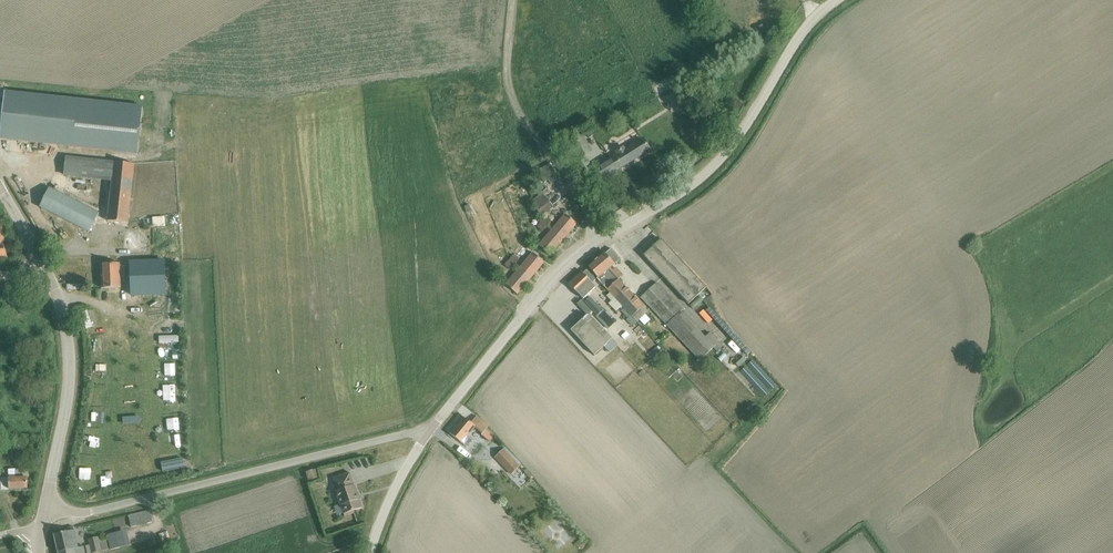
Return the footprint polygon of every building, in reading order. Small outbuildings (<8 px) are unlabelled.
[(769,20),(763,23),(766,30),(772,27),(769,20)] [(762,25),(754,28),(758,36),(765,32),(762,25)] [(750,31),(743,35),(747,41),(753,38),(750,31)] [(714,54),(712,56),(717,61),(718,62),(722,58),(716,52),(714,54)] [(4,91),(0,129),(0,139),(137,154),(142,107),(4,91)] [(590,129),(584,132),(588,137),(593,134),(590,129)] [(590,151),(581,134),(567,143),(577,159),(590,151)] [(596,167),(603,177),(648,149),(642,138),(624,150),(622,147),(615,151),(617,154),(596,167)] [(127,223),(134,164),(113,162),(66,157),(64,175),(111,180),(107,221),(127,223)] [(554,169),(545,176),(550,183),(559,176),(554,169)] [(89,231),(98,213),(50,189),(40,207),(89,231)] [(531,199),(539,216),(552,206),(541,192),(531,199)] [(154,214),(140,214),(141,225),(154,225),(154,214)] [(565,214),(552,230),(563,239),(576,223),(565,214)] [(545,215),(541,220),(547,225),(551,220),(545,215)] [(547,225),(541,220),(536,225),(542,230),(547,225)] [(563,239),(552,230),(538,246),(549,255),(563,239)] [(688,303),(706,286),(661,238),(643,255),(688,303)] [(606,289),(618,279),(608,268),(619,259),(610,248),(604,253),(603,252),(587,266),(597,278),(606,289)] [(533,253),(519,268),(530,277),(543,262),(533,253)] [(512,254),(508,259),(514,264),(518,259),(512,254)] [(514,264),(508,259),(504,264),(510,269),(514,264)] [(164,261),(130,262),(132,296),(165,294),(164,261)] [(119,263),(100,264),(101,288),(120,288),(120,277),(124,277),(124,266),(119,266),(119,263)] [(530,277),(519,268),(506,284),(517,293),(530,277)] [(592,283),(596,278),(587,268),(583,272),(582,271),(568,283),(578,294),(583,298),(595,287),(591,283),(592,283)] [(648,310),(618,278),(618,279),(606,289),(609,292),(621,305),(623,308),(636,321),(648,310)] [(705,338),(679,311),(682,309),(657,282),(641,297),(666,324),(700,359),(713,346),(717,349),(722,344),(711,332),(705,338)] [(609,292),(607,295),(611,299),(609,302),(616,310),(621,305),(609,292)] [(584,300),(597,314),(603,309),(590,295),(584,300)] [(623,308),(621,310),(628,318),(627,319),(632,325),(636,321),(623,308)] [(597,314),(595,316),(608,329),(615,322),(603,309),(597,314)] [(587,315),(571,330),(594,355),(604,346),(609,351),(617,344),(592,317),(591,319),(587,315)] [(169,342),(169,331),(159,331),(160,342),(169,342)] [(626,331),(621,336),(624,339),(629,335),(626,331)] [(657,346),(649,353),(653,357),(661,351),(657,346)] [(95,384),(95,364),(86,364),(86,384),(95,384)] [(166,373),(155,373),(155,390),(166,390),(166,373)] [(472,440),(467,436),(474,427),(482,433),(481,435),(489,442),(494,437),(485,430),(488,426),(476,416),(470,423),(463,417),(449,433),(466,447),(472,440)] [(519,467),(512,460),(503,450),(495,457),(505,467),(511,474),(519,467)] [(182,459),(161,463),(163,472),(184,467),(182,459)] [(27,488),(27,477),(22,477),(21,469),(15,470),(15,468),(8,468),(8,477),(0,478),(0,489),(27,488)] [(65,481),(77,482),(79,470),(66,468),(65,481)] [(309,479),(317,477),(315,470),(307,472),(309,479)] [(361,508),(358,499),(359,499),(354,485),(353,485),(349,472),(333,478),(337,490),(335,491),(343,514),(361,508)] [(130,526),(152,521),(149,510),(128,515),(130,526)] [(83,546),(78,547),(73,526),(65,528),(66,531),(54,534),(58,552),(85,552),(83,546)] [(98,537),(88,539),(89,545),(85,546),(87,552),(93,552),(108,549),(106,540),(103,541),(102,537),(98,538),(98,537)]
